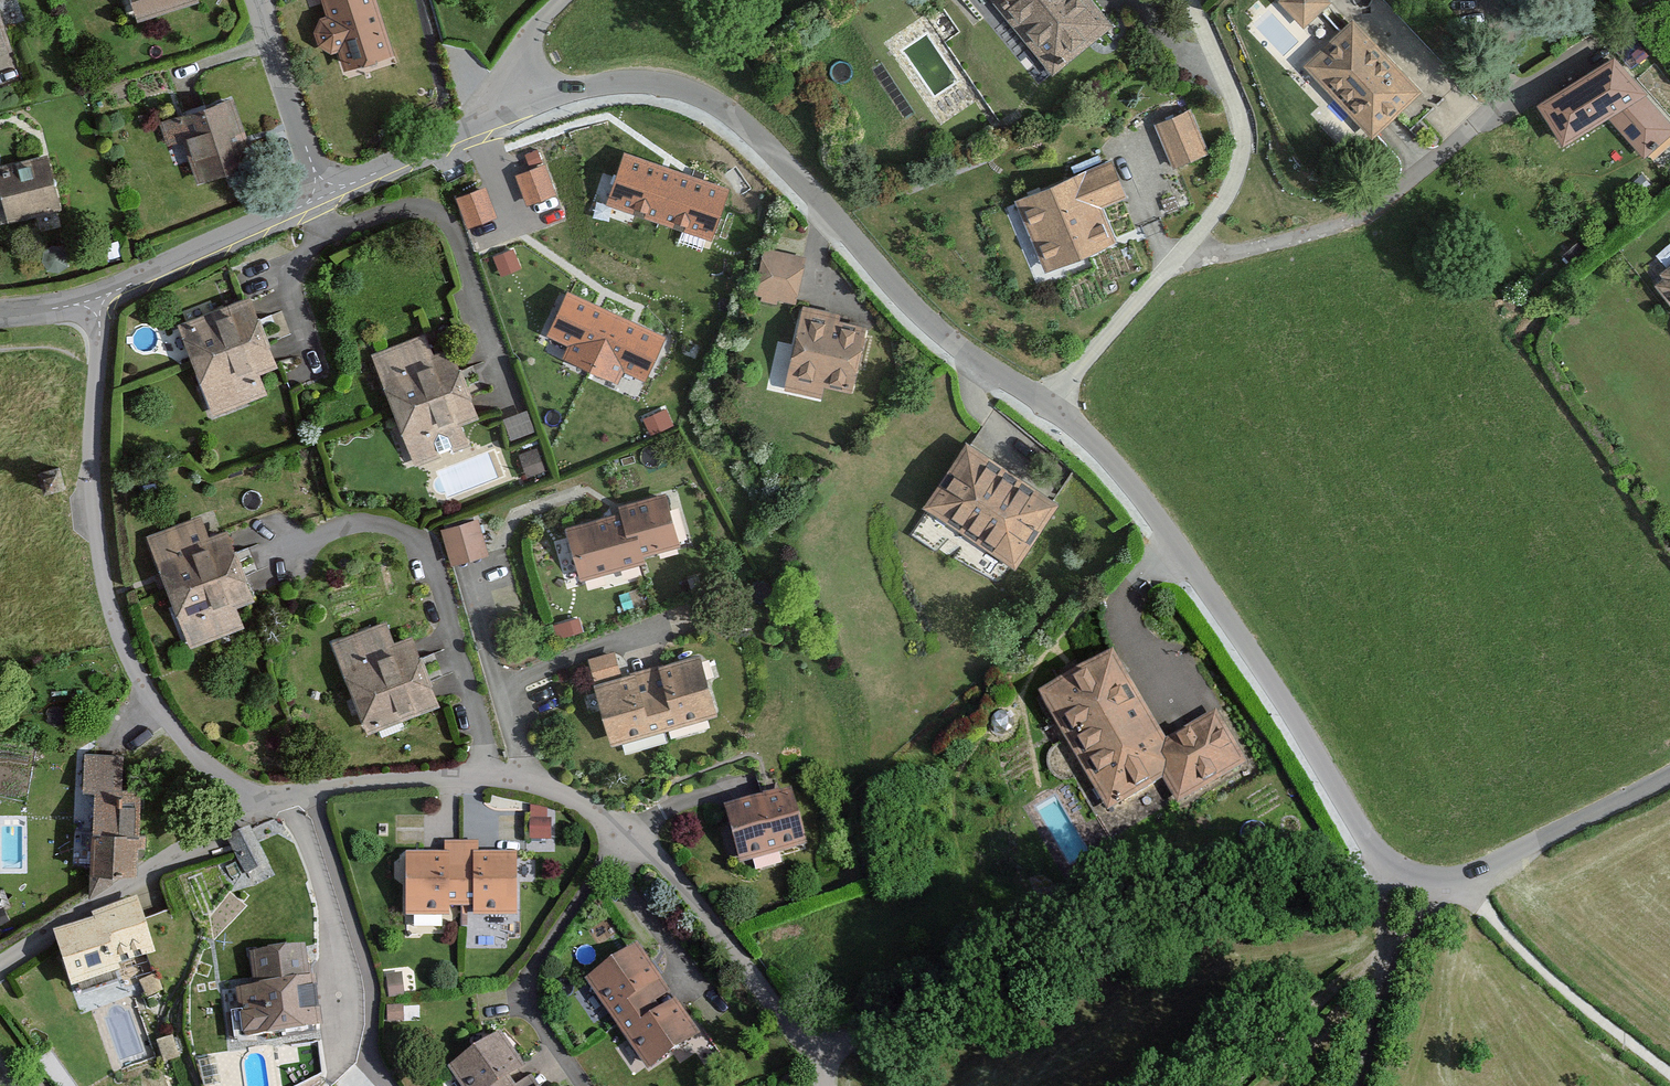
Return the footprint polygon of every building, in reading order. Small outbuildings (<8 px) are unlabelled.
[(134,20),(197,0),(127,0),(134,20)] [(312,4),(320,1),(325,17),(318,19),(312,32),(317,46),(330,55),(338,53),(343,71),(393,54),(377,0),(311,0),(312,4)] [(1051,75),(1113,25),(1092,0),(990,0),(1051,75)] [(1303,67),(1370,139),(1421,92),(1354,20),(1342,31),(1326,13),(1333,6),(1327,0),(1279,0),(1276,3),(1320,50),(1303,67)] [(13,54),(0,14),(0,58),(13,54)] [(1538,105),(1561,146),(1611,120),(1644,158),(1669,133),(1669,123),(1613,57),(1538,105)] [(232,99),(174,117),(196,184),(253,165),(232,99)] [(1192,109),(1157,123),(1174,166),(1209,153),(1192,109)] [(731,188),(625,152),(606,207),(711,244),(731,188)] [(0,167),(0,198),(7,226),(61,213),(47,156),(0,167)] [(1111,161),(1015,200),(1044,271),(1109,244),(1095,209),(1126,196),(1111,161)] [(554,194),(543,164),(514,175),(525,205),(554,194)] [(498,217),(485,186),(457,198),(469,228),(498,217)] [(805,257),(764,248),(754,294),(796,302),(805,257)] [(1652,281),(1669,306),(1669,268),(1652,281)] [(665,338),(566,292),(546,335),(568,346),(561,361),(616,386),(623,372),(645,382),(665,338)] [(250,301),(178,330),(214,417),(267,395),(259,376),(277,368),(250,301)] [(866,318),(800,305),(783,388),(821,395),(823,385),(851,391),(866,318)] [(448,352),(377,381),(413,469),(466,447),(457,427),(476,419),(448,352)] [(511,436),(534,428),(527,408),(504,416),(511,436)] [(1058,501),(963,442),(920,509),(1016,569),(1058,501)] [(613,517),(563,533),(579,583),(643,562),(641,556),(680,544),(664,494),(612,511),(613,517)] [(478,519),(441,530),(452,567),(488,556),(478,519)] [(223,532),(152,562),(188,649),(241,627),(233,607),(251,600),(223,532)] [(338,667),(364,735),(439,706),(412,638),(338,667)] [(1111,647),(1032,692),(1095,800),(1156,765),(1169,788),(1240,748),(1217,709),(1164,739),(1111,647)] [(587,686),(606,748),(720,714),(701,652),(587,686)] [(124,754),(87,753),(86,792),(94,792),(92,877),(138,878),(140,807),(123,806),(124,754)] [(798,780),(724,801),(741,862),(815,841),(798,780)] [(530,806),(532,838),(551,837),(549,804),(530,806)] [(249,831),(227,842),(245,875),(267,864),(249,831)] [(406,852),(405,919),(515,919),(515,852),(406,852)] [(119,973),(117,966),(158,951),(137,894),(93,910),(96,919),(55,930),(70,986),(119,973)] [(301,942),(245,951),(251,982),(228,986),(236,1037),(318,1023),(309,972),(306,973),(301,942)] [(636,942),(584,981),(650,1068),(702,1029),(636,942)] [(449,1067),(462,1085),(539,1085),(538,1085),(502,1031),(449,1067)]
